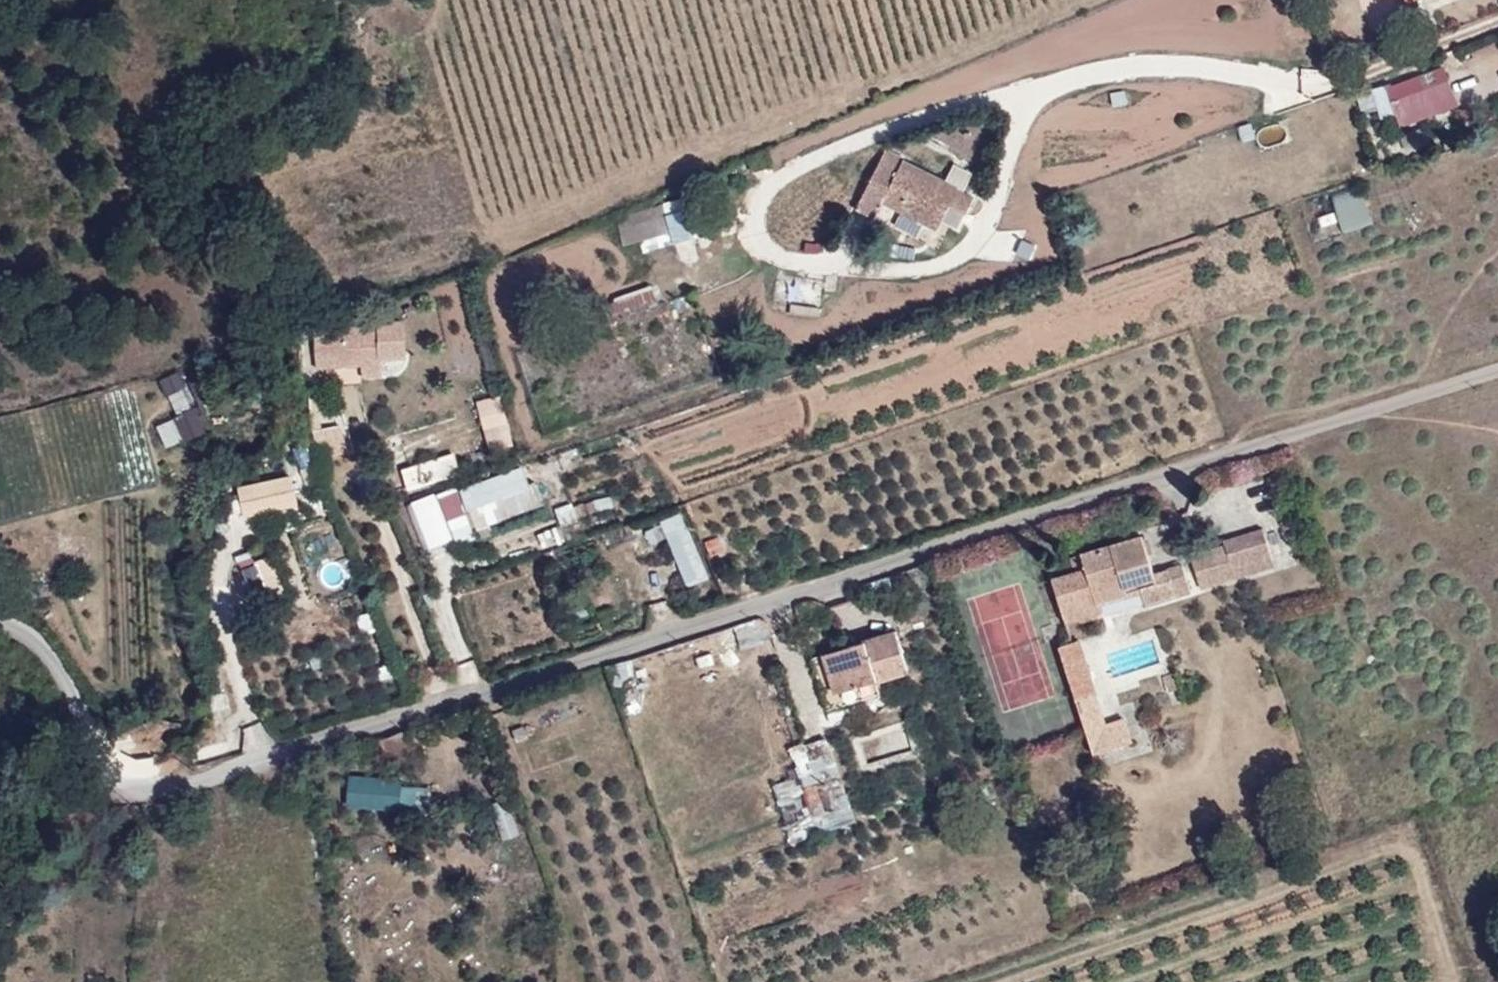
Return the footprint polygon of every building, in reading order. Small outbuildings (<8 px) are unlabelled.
[(1384,125),(1461,112),(1454,70),(1377,83),(1384,125)] [(883,201),(938,229),(949,204),(966,213),(974,197),(957,189),(958,187),(904,160),(899,169),(881,159),(856,210),(874,219),(883,201)] [(1376,220),(1367,191),(1342,199),(1351,228),(1376,220)] [(668,215),(665,204),(615,218),(623,246),(671,233),(673,242),(694,238),(687,210),(668,215)] [(656,287),(615,298),(619,314),(660,303),(656,287)] [(363,377),(375,377),(375,353),(363,352),(362,326),(317,326),(317,368),(363,367),(363,377)] [(165,379),(179,413),(201,403),(186,370),(165,379)] [(505,395),(481,400),(493,453),(517,447),(505,395)] [(170,448),(212,431),(203,407),(161,423),(170,448)] [(456,451),(405,470),(413,491),(464,472),(456,451)] [(527,484),(521,466),(464,488),(477,525),(544,499),(537,481),(527,484)] [(241,489),(249,519),(303,505),(295,475),(241,489)] [(422,550),(454,536),(438,495),(405,507),(422,550)] [(691,587),(714,578),(686,511),(664,520),(691,587)] [(1228,553),(1192,563),(1200,589),(1276,565),(1263,529),(1224,540),(1225,545),(1228,553)] [(1145,606),(1191,592),(1183,564),(1154,573),(1143,536),(1072,555),(1078,571),(1052,579),(1065,622),(1102,611),(1100,602),(1141,590),(1145,606)] [(1191,556),(1192,563),(1228,553),(1225,545),(1191,556)] [(897,630),(825,653),(836,693),(875,680),(909,671),(897,630)] [(1092,754),(1114,746),(1106,723),(1079,639),(1058,646),(1085,731),(1092,754)] [(836,693),(825,653),(811,658),(828,708),(880,694),(875,680),(836,693)] [(1167,692),(1179,688),(1174,672),(1162,676),(1167,692)] [(1106,723),(1114,746),(1133,740),(1125,717),(1106,723)] [(415,757),(404,731),(382,739),(393,765),(415,757)] [(798,773),(800,778),(837,766),(829,739),(805,746),(812,768),(798,773)] [(837,766),(800,778),(814,814),(810,816),(817,835),(858,821),(852,803),(849,805),(837,766)] [(349,806),(398,809),(401,778),(351,774),(349,806)] [(504,840),(519,834),(506,798),(492,805),(504,840)]
